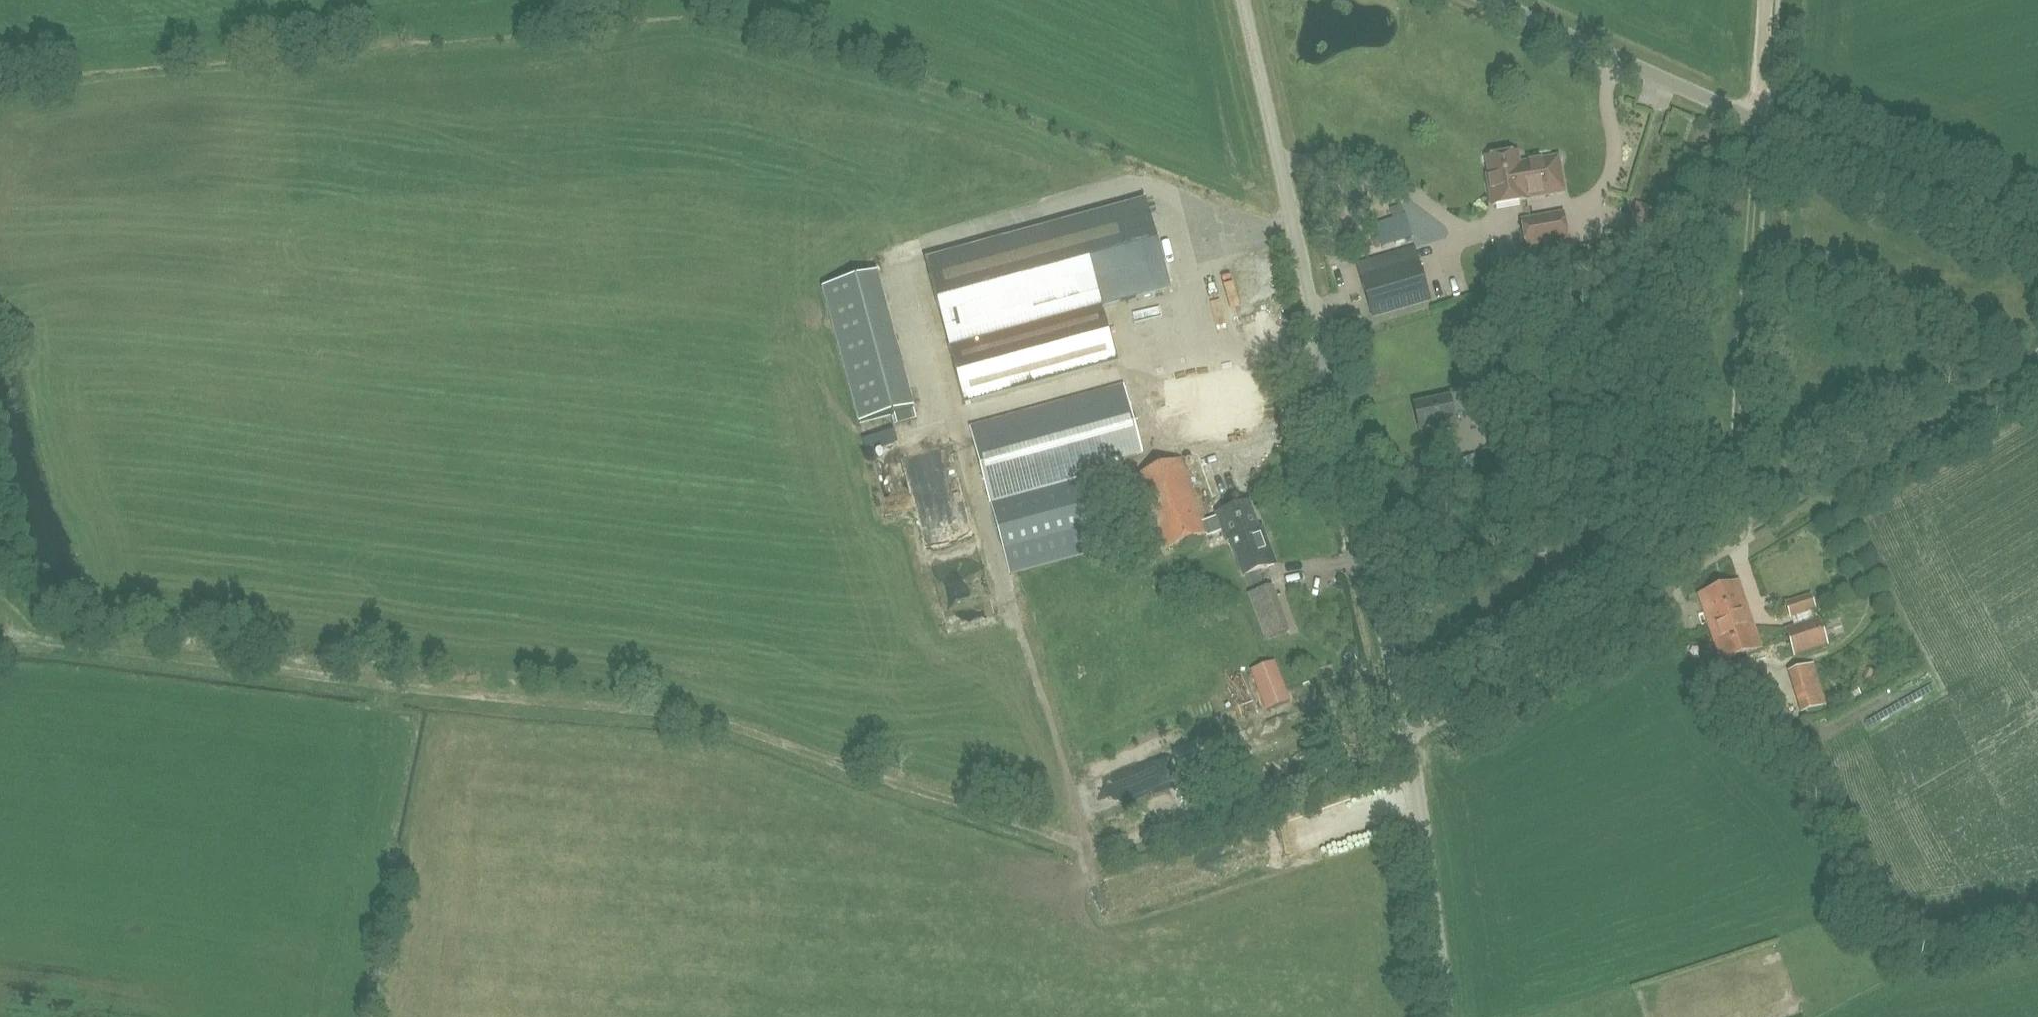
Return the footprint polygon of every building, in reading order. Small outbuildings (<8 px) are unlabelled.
[(1493,207),(1522,202),(1528,201),(1527,199),(1564,192),(1558,159),(1519,165),(1517,155),(1488,160),(1493,190),(1490,190),(1493,207)] [(965,406),(1119,364),(1103,308),(1172,290),(1147,201),(926,262),(965,406)] [(1638,206),(1630,229),(1653,237),(1660,214),(1638,206)] [(1568,241),(1564,214),(1523,221),(1528,248),(1568,241)] [(1373,318),(1431,301),(1419,263),(1362,280),(1373,318)] [(825,290),(861,425),(916,411),(880,276),(825,290)] [(1241,355),(1163,376),(1181,442),(1259,420),(1241,355)] [(1110,466),(1144,457),(1125,386),(970,429),(1011,576),(1114,548),(1095,478),(1112,473),(1110,466)] [(1435,433),(1457,428),(1450,398),(1416,405),(1422,433),(1434,430),(1435,433)] [(943,452),(911,459),(920,499),(953,492),(948,467),(946,467),(943,452)] [(1232,542),(1261,532),(1260,528),(1258,529),(1249,504),(1217,518),(1217,519),(1205,523),(1182,461),(1138,478),(1164,549),(1207,534),(1209,538),(1223,532),(1228,544),(1232,542)] [(1244,576),(1274,566),(1261,532),(1232,542),(1244,576)] [(1700,596),(1711,629),(1721,662),(1761,648),(1739,583),(1700,596)] [(1790,617),(1815,609),(1811,597),(1786,605),(1790,617)] [(1827,645),(1819,620),(1787,631),(1795,656),(1827,645)] [(1267,711),(1290,701),(1275,662),(1251,672),(1267,711)] [(1812,666),(1794,672),(1786,674),(1799,716),(1825,708),(1812,666)]
